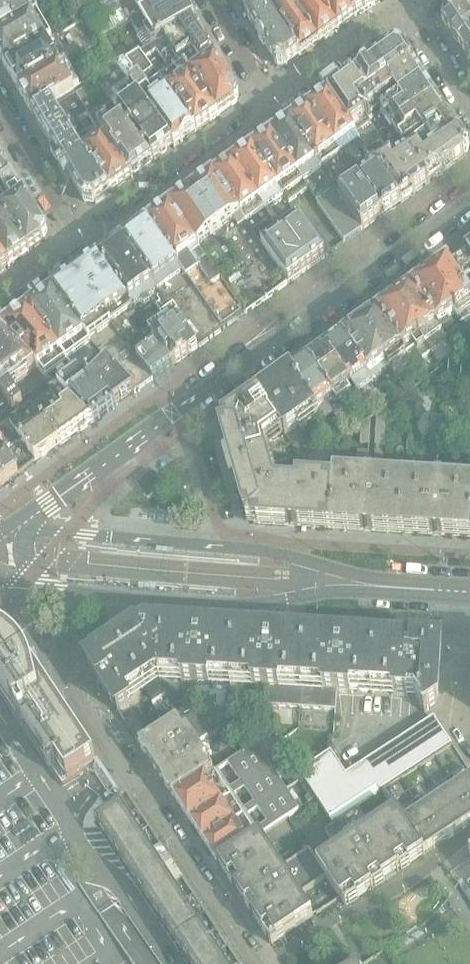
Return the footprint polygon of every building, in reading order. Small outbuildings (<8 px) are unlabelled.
[(32,0),(8,0),(0,5),(0,37),(38,15),(40,14),(32,0)] [(172,0),(112,0),(86,15),(100,40),(130,23),(172,0)] [(183,0),(172,0),(130,23),(138,37),(145,34),(152,46),(153,46),(164,40),(195,21),(183,0)] [(267,7),(263,0),(238,0),(276,65),(286,67),(299,58),(267,7)] [(267,7),(299,58),(318,44),(290,0),(263,0),(267,7)] [(316,0),(290,0),(318,44),(336,31),(316,0)] [(344,0),(316,0),(336,31),(355,17),(344,0)] [(370,0),(344,0),(355,17),(374,6),(370,0)] [(467,3),(448,16),(445,27),(469,64),(469,8),(467,3)] [(52,39),(38,15),(0,37),(0,59),(4,67),(46,42),(52,39)] [(204,56),(212,51),(195,21),(164,40),(184,67),(198,56),(204,56)] [(218,116),(191,77),(184,67),(164,40),(153,46),(168,66),(157,74),(163,82),(160,84),(196,132),(218,116)] [(60,67),(46,42),(4,67),(18,91),(60,67)] [(424,81),(404,52),(395,50),(395,49),(358,76),(377,105),(395,92),(399,99),(424,81)] [(196,132),(160,84),(163,82),(157,74),(139,52),(127,59),(122,50),(110,57),(115,66),(173,148),(196,132)] [(238,94),(227,76),(212,51),(204,56),(198,56),(205,66),(191,77),(218,116),(236,104),(238,101),(239,97),(238,94)] [(53,104),(80,88),(66,64),(60,67),(18,91),(33,116),(53,104)] [(173,148),(115,66),(98,76),(108,90),(109,90),(117,102),(112,105),(153,163),(173,148)] [(372,118),(368,112),(377,105),(358,76),(329,96),(366,151),(381,142),(379,138),(373,128),(368,120),(372,118)] [(392,130),(435,99),(424,81),(399,99),(372,118),(368,120),(373,128),(386,120),(392,130)] [(153,163),(112,105),(97,83),(76,96),(77,97),(87,116),(99,133),(132,178),(153,163)] [(377,168),(366,151),(329,96),(290,124),(336,188),(343,182),(344,183),(355,175),(373,200),(384,215),(402,202),(378,167),(377,168)] [(132,178),(99,133),(90,140),(78,121),(87,116),(77,97),(56,110),(77,147),(110,194),(132,178)] [(423,135),(447,117),(435,99),(392,130),(379,138),(381,142),(390,156),(423,135)] [(110,194),(77,147),(56,110),(53,104),(33,116),(84,202),(86,204),(89,206),(92,206),(95,205),(110,194)] [(465,157),(467,147),(447,117),(423,135),(428,143),(410,154),(430,182),(465,157)] [(336,188),(290,124),(271,138),(308,191),(316,202),(333,189),(336,188)] [(308,191),(271,138),(252,151),(286,201),(288,204),(308,191)] [(286,201),(252,151),(233,165),(269,218),(274,215),(271,212),(286,201)] [(430,182),(410,154),(396,163),(392,158),(378,167),(402,202),(415,193),(428,183),(428,184),(430,182)] [(1,156),(0,156),(0,183),(12,174),(1,156)] [(269,218),(233,165),(214,178),(251,231),(269,218)] [(12,174),(0,183),(0,190),(6,200),(0,204),(0,257),(8,268),(45,242),(46,240),(48,237),(47,233),(12,174)] [(384,215),(373,200),(355,175),(344,183),(349,190),(339,197),(363,230),(384,215)] [(264,250),(255,238),(251,231),(214,178),(171,210),(246,314),(288,283),(264,250)] [(334,190),(316,203),(344,244),(344,243),(363,230),(339,197),(334,190)] [(246,314),(171,210),(149,225),(192,288),(197,296),(223,330),(246,314)] [(323,259),(291,212),(276,223),(282,232),(279,234),(305,271),(323,259)] [(192,288),(149,225),(124,244),(157,290),(160,295),(197,349),(223,330),(197,296),(190,300),(188,297),(191,294),(189,290),(192,288)] [(305,271),(279,234),(276,236),(270,227),(255,238),(264,250),(288,283),(305,271)] [(332,251),(324,239),(317,244),(325,256),(326,257),(334,251),(333,250),(332,251)] [(157,290),(124,244),(100,261),(117,286),(132,307),(134,311),(141,307),(145,309),(149,306),(153,303),(157,300),(156,298),(160,295),(157,290)] [(448,262),(460,280),(469,273),(469,247),(448,262)] [(125,321),(136,313),(134,311),(132,307),(117,286),(100,261),(77,277),(113,331),(154,380),(173,366),(153,338),(149,332),(139,339),(125,321)] [(460,280),(448,262),(430,275),(458,318),(459,319),(469,311),(469,296),(460,280)] [(458,318),(430,275),(413,288),(441,330),(458,318)] [(154,380),(113,331),(77,277),(53,294),(88,344),(135,393),(154,380)] [(441,330),(413,288),(377,313),(404,355),(415,347),(422,357),(431,352),(426,345),(443,333),(441,330)] [(135,393),(88,344),(53,294),(29,312),(66,365),(70,369),(114,408),(135,393)] [(173,366),(197,349),(160,295),(156,298),(157,300),(153,303),(154,305),(150,308),(165,330),(153,338),(173,366)] [(29,312),(0,332),(0,334),(36,370),(46,379),(66,365),(29,312)] [(404,355),(377,313),(361,325),(373,342),(389,366),(390,365),(391,366),(405,356),(404,355)] [(389,366),(373,342),(361,325),(343,337),(370,378),(371,379),(373,377),(389,366)] [(36,370),(0,334),(0,396),(1,395),(11,408),(21,402),(11,388),(36,370)] [(370,378),(343,337),(326,349),(352,390),(370,378)] [(354,393),(352,390),(326,349),(308,362),(333,400),(337,405),(354,393)] [(333,400),(308,362),(290,375),(317,412),(333,400)] [(114,408),(70,369),(53,385),(57,389),(93,423),(114,408)] [(264,444),(281,432),(285,437),(318,413),(317,412),(290,375),(225,422),(226,430),(222,431),(234,474),(270,464),(264,444)] [(53,385),(50,381),(44,385),(50,394),(57,389),(53,385)] [(50,394),(44,385),(37,390),(43,398),(50,394)] [(93,423),(57,389),(50,394),(43,398),(37,403),(32,407),(60,447),(93,423)] [(43,398),(37,390),(31,395),(37,403),(43,398)] [(37,403),(31,395),(24,399),(30,408),(32,407),(37,403)] [(60,447),(32,407),(30,408),(24,399),(21,402),(11,408),(18,417),(11,421),(8,424),(23,445),(37,463),(60,447)] [(377,414),(387,407),(391,403),(387,399),(368,412),(372,418),(377,415),(377,414)] [(457,417),(457,406),(445,405),(444,417),(446,417),(457,417)] [(386,420),(387,407),(377,414),(377,415),(376,419),(386,420)] [(18,417),(11,408),(5,413),(11,421),(18,417)] [(5,413),(0,416),(0,419),(5,426),(8,424),(11,421),(5,413)] [(370,430),(371,418),(361,425),(361,429),(370,430)] [(23,445),(8,424),(5,426),(0,430),(0,462),(23,445)] [(37,463),(23,445),(0,462),(0,489),(37,463)] [(385,457),(385,446),(375,446),(374,456),(380,457),(385,457)] [(458,470),(459,451),(455,450),(445,450),(443,469),(458,470)] [(299,466),(300,455),(288,459),(299,466)] [(333,528),(336,481),(334,481),(297,479),(296,485),(276,484),(270,464),(234,474),(247,517),(251,516),(254,523),(333,528)] [(401,533),(405,479),(334,475),(334,481),(336,481),(333,528),(401,533)] [(405,479),(401,533),(469,537),(469,484),(405,479)] [(39,665),(35,654),(27,659),(17,644),(19,640),(18,636),(17,632),(14,629),(10,627),(5,626),(0,619),(0,691),(63,785),(96,763),(92,757),(95,755),(53,692),(52,690),(48,684),(43,675),(39,665)] [(168,697),(161,677),(162,628),(146,627),(137,633),(136,632),(95,659),(96,660),(87,666),(119,715),(134,706),(128,697),(144,686),(149,696),(155,694),(159,701),(168,697)] [(232,682),(234,632),(162,628),(161,677),(181,679),(181,683),(210,684),(210,680),(232,682)] [(300,708),(304,637),(234,632),(232,682),(252,683),(251,687),(266,688),(264,705),(300,708)] [(373,691),(376,641),(304,637),(300,708),(336,710),(337,693),(352,694),(352,690),(373,691)] [(438,703),(441,651),(436,645),(376,641),(373,691),(393,692),(393,696),(409,697),(409,693),(416,694),(428,709),(438,703)] [(192,713),(193,697),(172,707),(177,722),(192,713)] [(380,792),(452,745),(434,718),(346,775),(331,753),(299,773),(330,820),(378,788),(380,792)] [(208,760),(188,731),(185,733),(177,722),(163,731),(160,725),(152,731),(156,737),(140,747),(173,797),(211,773),(204,763),(208,760)] [(191,823),(222,803),(232,797),(226,789),(218,795),(210,783),(220,777),(218,775),(228,769),(242,789),(266,773),(257,759),(259,758),(251,747),(211,773),(173,797),(191,823)] [(469,779),(469,773),(453,748),(383,794),(395,813),(388,817),(396,828),(469,779)] [(469,824),(469,779),(396,828),(416,860),(469,824)] [(140,818),(128,800),(123,803),(95,821),(107,839),(140,818)] [(236,824),(222,803),(191,823),(204,844),(236,824)] [(416,860),(396,828),(388,817),(372,829),(359,809),(325,832),(337,850),(318,863),(316,865),(325,879),(339,899),(340,899),(344,906),(345,905),(346,906),(416,860)] [(151,835),(140,818),(107,839),(118,856),(151,835)] [(249,844),(236,824),(204,844),(217,864),(249,844)] [(162,852),(151,835),(118,856),(129,873),(162,852)] [(325,879),(316,865),(318,863),(310,850),(295,860),(290,852),(281,858),(286,865),(282,868),(261,836),(249,844),(217,864),(218,865),(219,864),(228,878),(227,879),(236,892),(237,891),(246,905),(245,905),(253,918),(254,918),(263,931),(262,932),(270,944),(271,943),(271,944),(313,916),(300,896),(325,879)] [(173,869),(162,852),(129,873),(141,890),(173,869)] [(184,886),(181,881),(173,869),(141,890),(152,907),(184,886)] [(196,903),(184,886),(152,907),(163,925),(196,903)] [(208,921),(196,903),(163,925),(175,942),(208,921)] [(219,937),(208,921),(175,942),(186,959),(219,937)] [(219,937),(186,959),(189,963),(214,963),(230,954),(219,937)] [(230,954),(214,963),(237,963),(230,954)]
